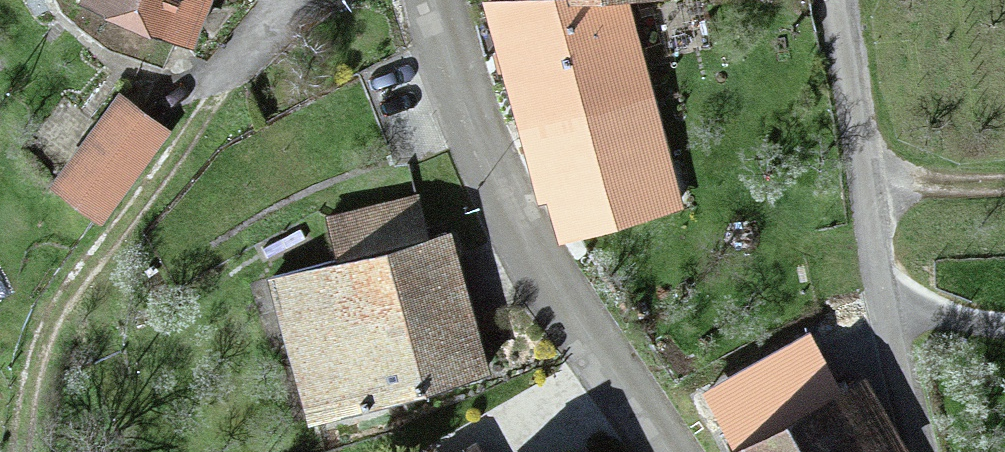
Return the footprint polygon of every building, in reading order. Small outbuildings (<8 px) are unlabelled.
[(188,31),(200,0),(106,0),(188,31)] [(555,229),(672,191),(612,0),(481,0),(555,229)] [(117,102),(55,173),(94,206),(155,135),(117,102)] [(339,266),(421,247),(413,213),(331,232),(339,266)] [(339,266),(271,283),(301,409),(479,367),(449,240),(421,247),(339,266)] [(724,441),(730,451),(901,451),(863,374),(724,441)] [(465,441),(446,451),(471,451),(465,441)]
